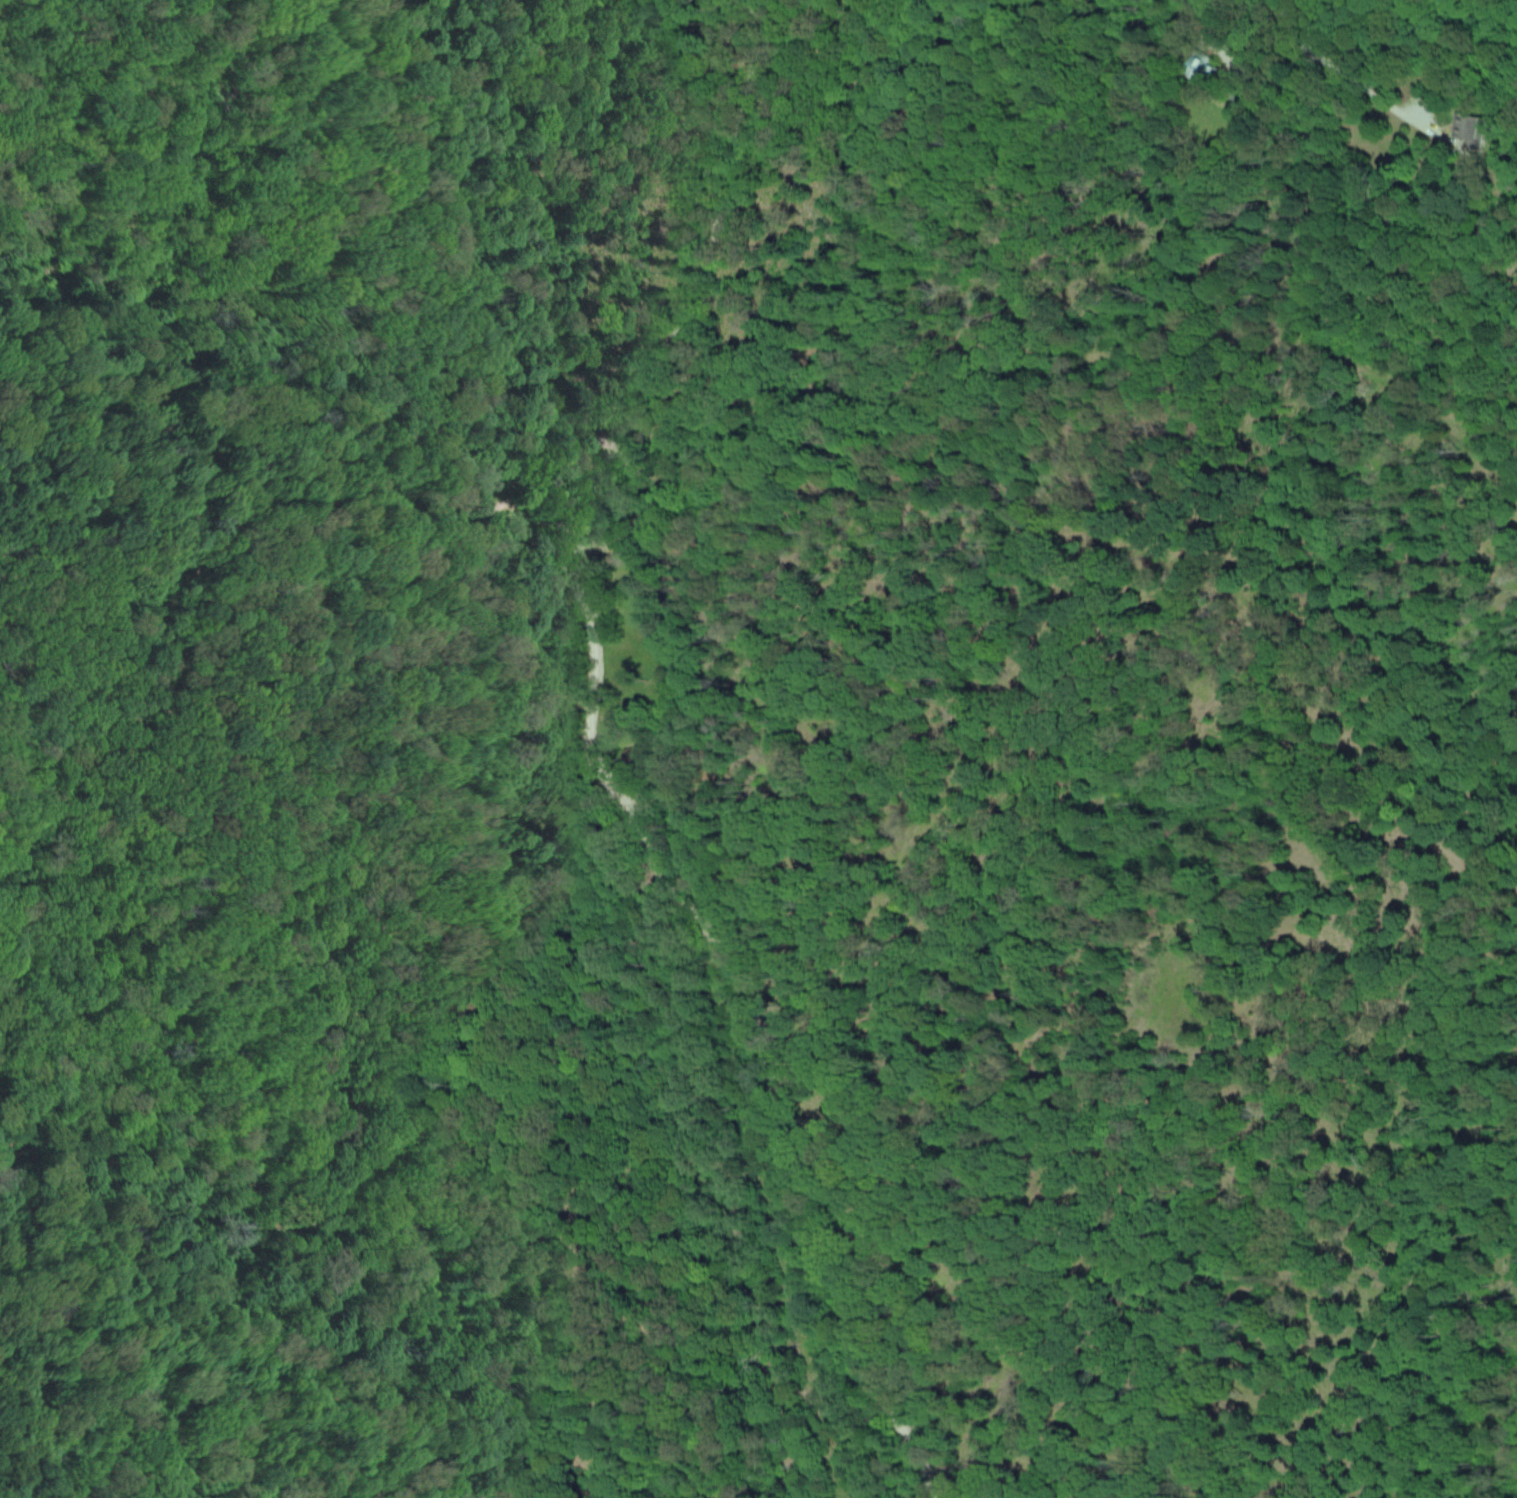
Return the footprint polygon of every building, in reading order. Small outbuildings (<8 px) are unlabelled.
[(1216,70),(1206,50),(1187,59),(1197,79),(1216,70)] [(1448,139),(1474,147),(1483,119),(1457,111),(1448,139)]
